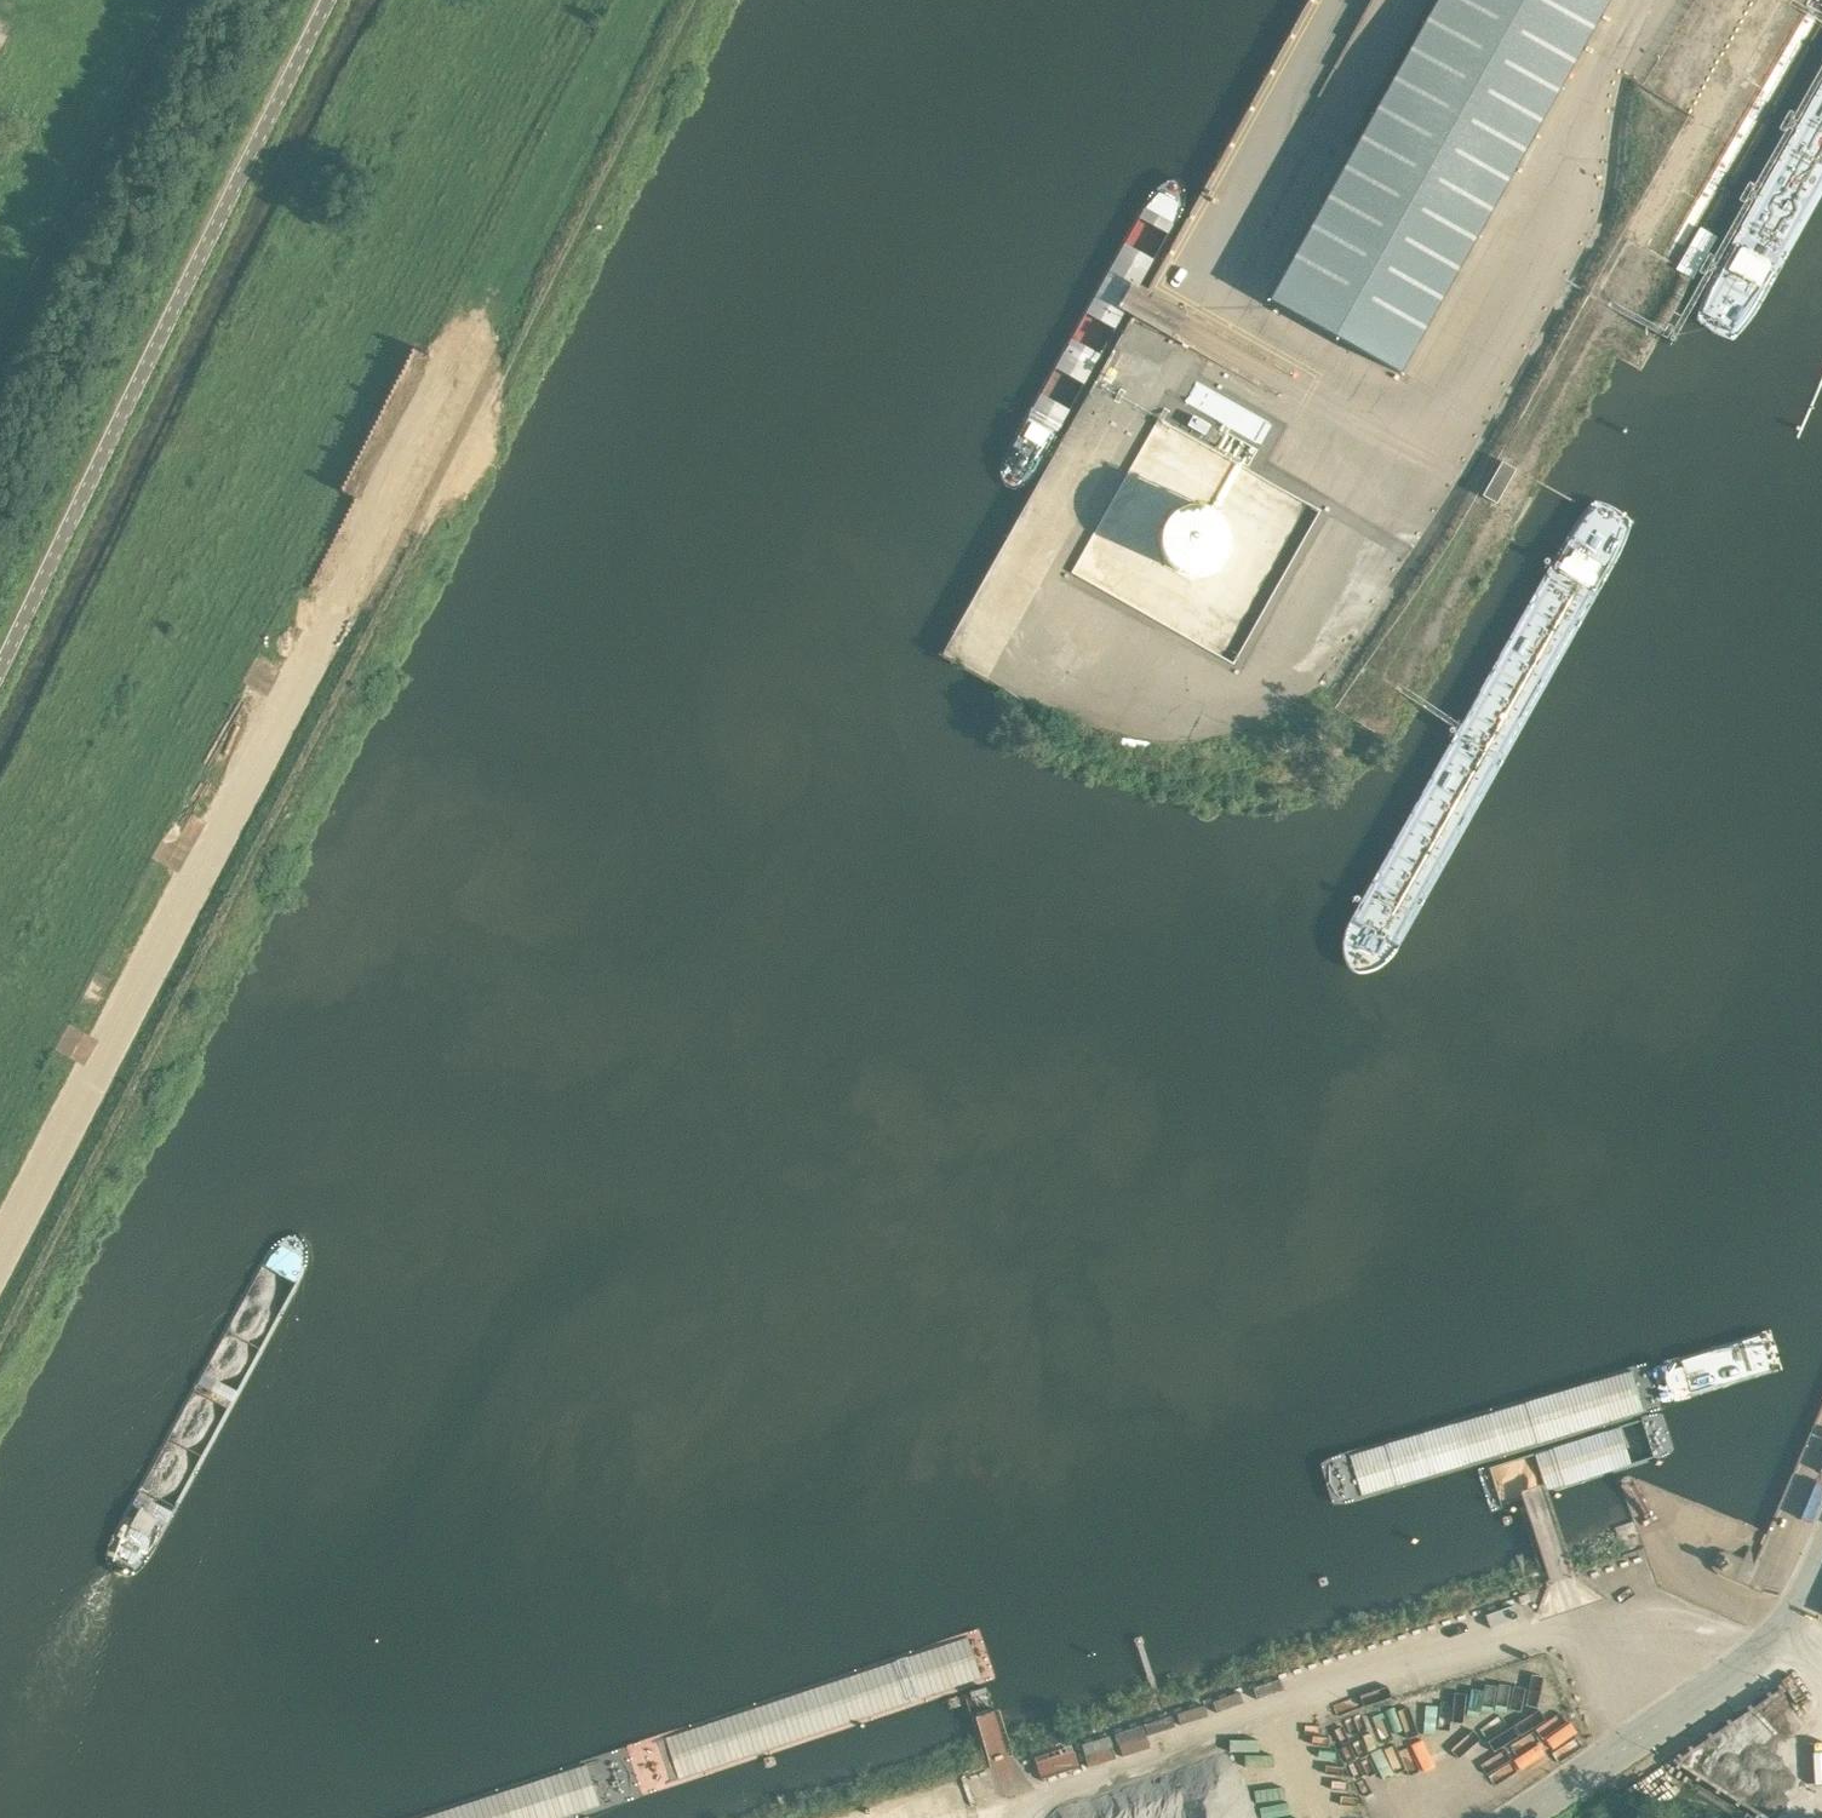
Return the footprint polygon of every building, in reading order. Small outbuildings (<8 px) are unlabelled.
[(1402,371),(1609,0),(1439,0),(1272,298),(1402,371)] [(1390,1769),(1566,1715),(1557,1686),(1555,1686),(1546,1657),(1372,1712),(1390,1769)] [(1772,1775),(1821,1799),(1821,1741),(1795,1728),(1772,1775)] [(1077,1747),(1038,1754),(1041,1771),(1080,1764),(1077,1747)]
